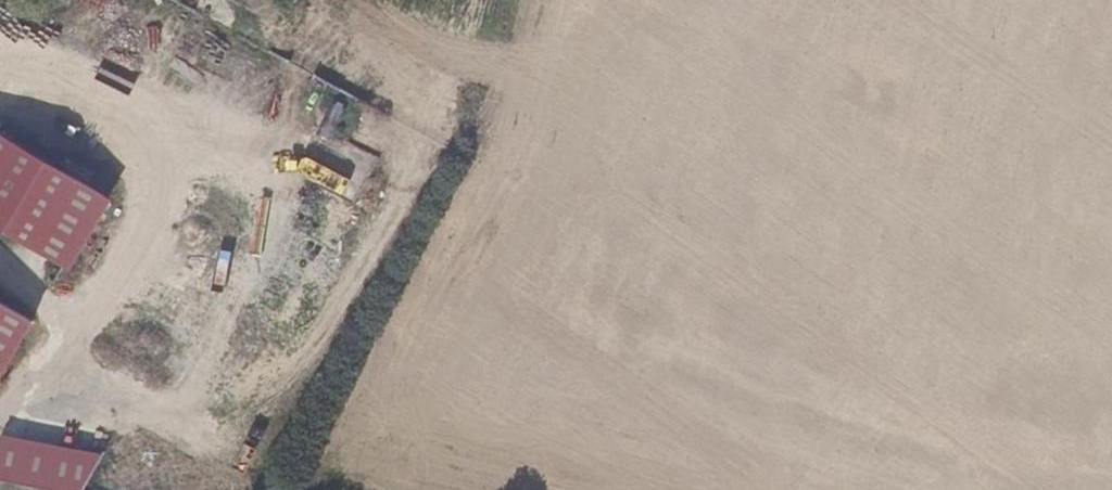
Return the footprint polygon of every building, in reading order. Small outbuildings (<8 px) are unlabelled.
[(54,267),(95,196),(0,140),(0,234),(54,267)] [(22,321),(0,307),(0,358),(22,321)] [(72,486),(91,455),(0,431),(0,469),(72,486)]
